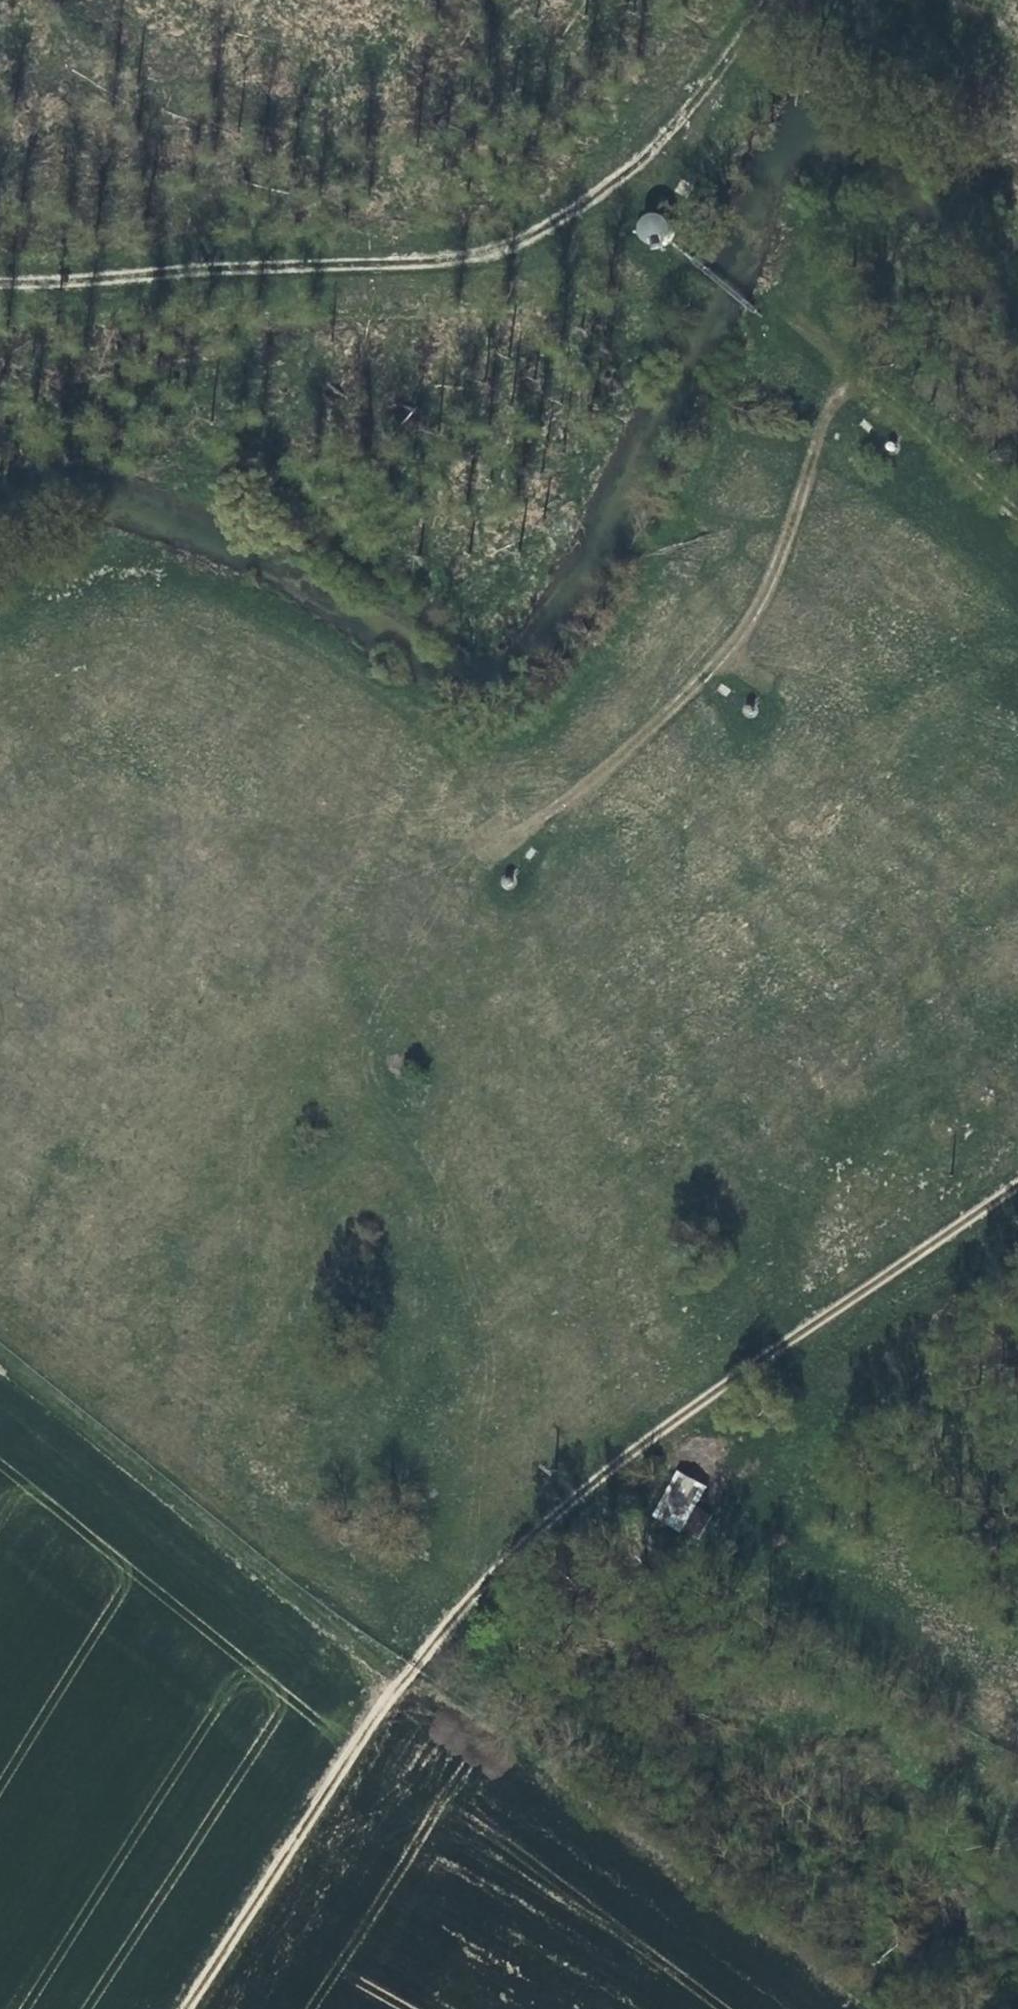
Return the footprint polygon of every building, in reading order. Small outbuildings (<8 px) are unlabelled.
[(683,216),(686,208),(685,198),(676,191),(665,191),(657,194),(653,202),(653,209),(656,216),(665,223),(675,222),(683,216)] [(651,244),(664,223),(646,212),(633,233),(651,244)] [(682,1552),(703,1513),(673,1497),(650,1535),(682,1552)]
